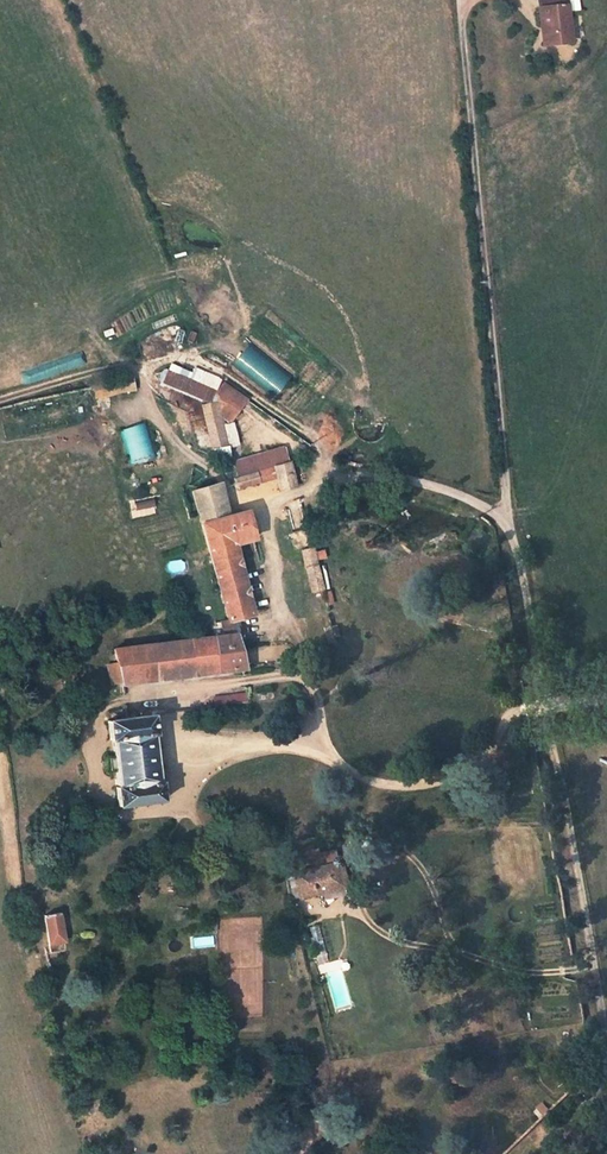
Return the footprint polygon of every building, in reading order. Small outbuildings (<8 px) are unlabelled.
[(566,0),(538,0),(541,26),(544,26),(546,45),(571,42),(566,0)] [(231,361),(271,396),(287,378),(247,343),(231,361)] [(167,369),(165,370),(159,381),(209,403),(214,390),(167,369)] [(247,400),(223,383),(216,392),(241,408),(247,400)] [(241,408),(216,392),(215,393),(220,410),(232,420),(241,408)] [(202,406),(214,451),(228,447),(217,402),(202,406)] [(141,422),(118,430),(129,463),(153,455),(141,422)] [(273,467),(289,462),(285,448),(231,464),(235,478),(256,472),(273,467)] [(296,485),(289,462),(273,467),(276,480),(279,490),(296,485)] [(260,485),(276,480),(273,467),(256,472),(259,482),(260,485)] [(237,488),(259,482),(256,472),(235,478),(234,478),(237,488)] [(192,492),(201,525),(226,517),(217,484),(192,492)] [(201,525),(228,622),(230,621),(239,619),(253,614),(233,543),(253,537),(246,511),(226,517),(201,525)] [(302,550),(306,568),(318,565),(313,547),(302,550)] [(306,568),(312,591),(323,588),(318,565),(306,568)] [(230,621),(234,635),(235,635),(235,636),(242,634),(239,619),(230,621)] [(114,650),(124,683),(244,667),(235,636),(235,635),(234,635),(114,650)] [(245,694),(228,696),(230,705),(246,703),(245,694)] [(214,697),(216,707),(230,705),(228,696),(228,695),(214,697)] [(152,714),(107,720),(110,740),(112,740),(118,786),(116,786),(118,806),(163,801),(160,781),(158,781),(152,734),(155,734),(152,714)] [(340,861),(340,863),(298,872),(303,897),(322,893),(348,887),(343,865),(345,865),(347,862),(346,860),(344,858),(342,859),(340,861)] [(352,906),(347,887),(322,893),(326,912),(352,906)] [(44,915),(49,943),(64,941),(59,912),(44,915)] [(318,925),(308,928),(318,964),(329,962),(318,925)]
